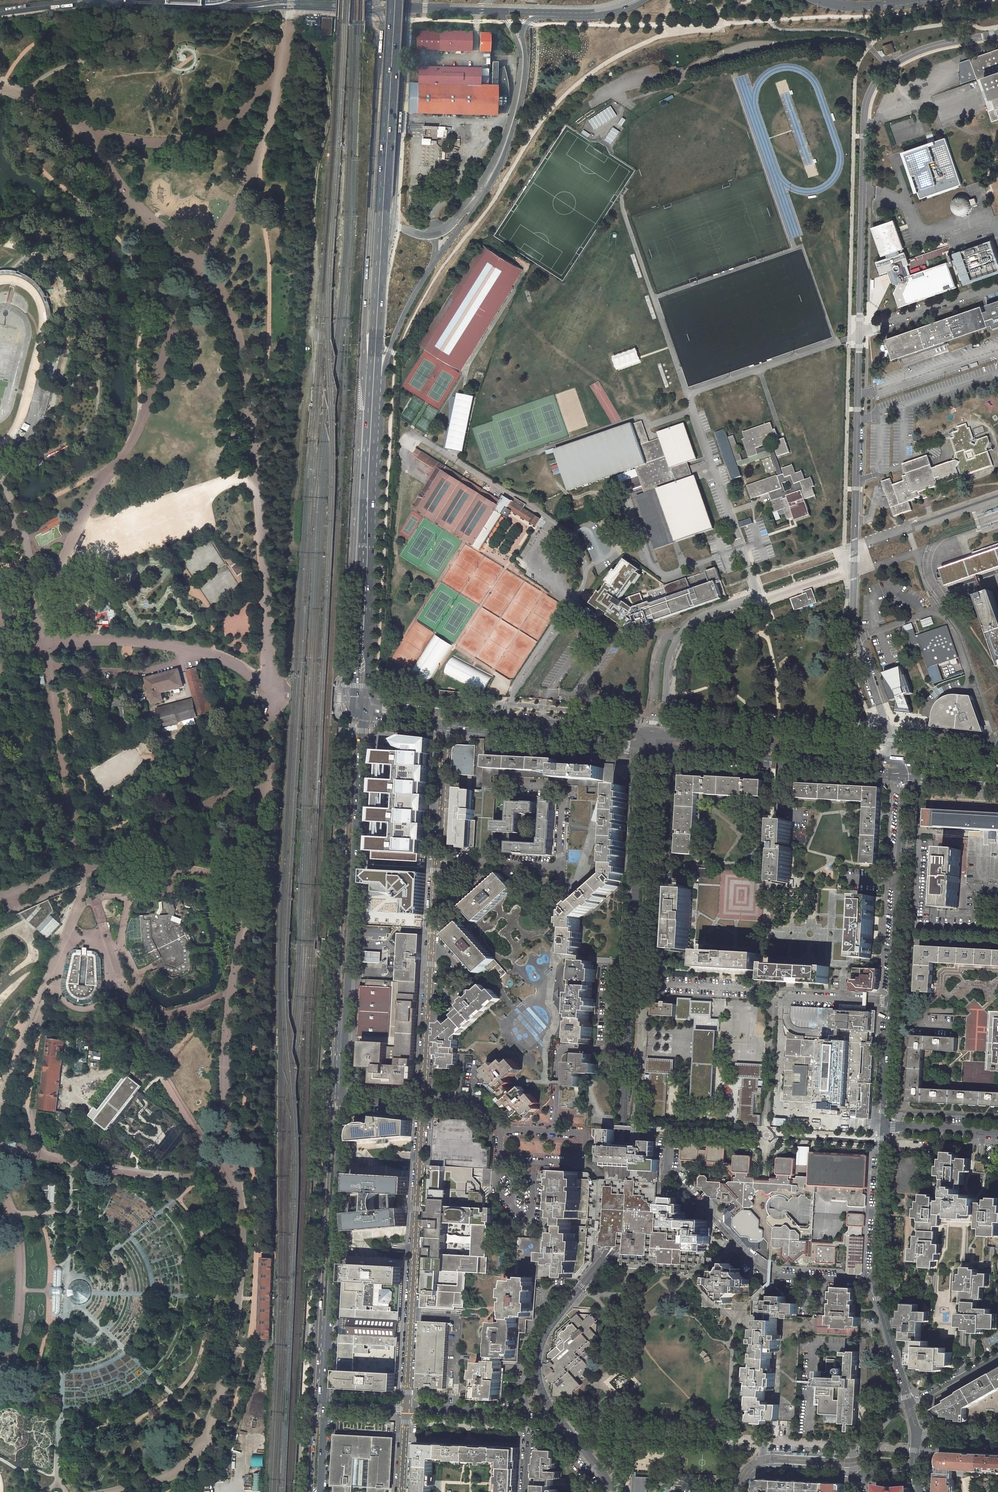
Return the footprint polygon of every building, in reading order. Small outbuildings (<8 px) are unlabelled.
[(319,18),(305,17),(304,25),(309,25),(309,27),(311,28),(312,28),(313,27),(313,25),(318,25),(319,18)] [(332,18),(322,18),(321,34),(331,35),(332,18)] [(418,49),(471,51),(472,32),(416,31),(416,49),(415,64),(418,64),(418,49)] [(491,32),(480,32),(480,51),(490,51),(491,32)] [(892,43),(883,46),(884,49),(886,56),(895,52),(892,43)] [(971,59),(960,63),(960,73),(958,74),(961,84),(977,78),(978,80),(985,78),(996,108),(989,111),(993,122),(997,120),(997,49),(971,59)] [(505,66),(498,70),(498,62),(493,62),(492,73),(488,75),(488,69),(419,67),(419,84),(410,84),(409,112),(418,112),(418,118),(424,118),(424,113),(428,113),(428,115),(431,115),(431,113),(452,113),(452,116),(456,116),(456,114),(476,114),(476,117),(479,117),(479,114),(496,115),(497,104),(505,105),(505,96),(509,96),(509,89),(509,82),(507,74),(505,67),(505,66)] [(564,77),(567,81),(573,75),(570,71),(564,77)] [(989,111),(996,108),(985,78),(978,80),(989,111)] [(611,106),(589,120),(595,130),(617,115),(611,106)] [(446,127),(424,125),(423,136),(426,136),(426,129),(439,130),(438,137),(447,138),(448,130),(446,130),(446,127)] [(613,127),(605,140),(612,144),(620,132),(613,127)] [(906,155),(921,198),(961,184),(954,162),(952,158),(945,138),(936,141),(937,143),(929,146),(908,153),(905,154),(906,155)] [(971,208),(972,205),(977,203),(975,198),(970,200),(969,198),(967,197),(965,196),(964,196),(962,195),(960,195),(958,196),(955,197),(954,198),(953,199),(952,201),(951,204),(951,205),(951,207),(952,210),(953,212),(954,213),(955,214),(957,215),(958,215),(960,216),(962,216),(964,216),(966,215),(969,213),(970,210),(971,208)] [(887,272),(889,271),(891,276),(892,275),(892,276),(893,277),(892,279),(893,282),(899,285),(898,287),(897,290),(895,293),(900,307),(957,287),(953,276),(950,267),(948,262),(912,275),(909,265),(910,264),(906,252),(904,253),(903,249),(904,248),(894,220),(881,225),(877,226),(873,228),(883,256),(887,254),(888,258),(877,262),(880,269),(882,274),(887,272)] [(955,253),(954,251),(948,253),(951,261),(953,266),(955,265),(957,270),(960,269),(965,284),(997,273),(997,255),(996,249),(993,240),(955,253)] [(465,361),(512,286),(523,269),(488,248),(483,244),(426,336),(428,338),(424,345),(428,348),(427,349),(453,365),(454,364),(458,367),(463,359),(465,361)] [(918,263),(943,256),(942,252),(950,250),(949,247),(912,257),(915,267),(918,266),(918,263)] [(45,269),(39,274),(42,277),(48,272),(45,269)] [(40,324),(37,340),(38,343),(42,344),(45,343),(47,332),(47,333),(50,322),(54,321),(44,279),(2,271),(0,272),(0,285),(6,284),(14,286),(12,286),(32,290),(40,324)] [(458,367),(454,364),(453,365),(462,370),(475,349),(514,287),(512,286),(465,361),(463,359),(458,367)] [(989,326),(993,325),(995,328),(997,327),(997,301),(996,302),(995,302),(991,303),(991,304),(987,305),(989,311),(986,311),(984,312),(985,314),(986,318),(989,326)] [(939,346),(946,344),(945,341),(947,341),(952,339),(956,338),(977,330),(981,329),(985,328),(989,326),(986,318),(985,314),(984,312),(982,306),(976,308),(975,308),(974,308),(971,310),(969,310),(967,311),(963,312),(959,313),(957,314),(951,317),(928,324),(920,327),(922,326),(917,328),(913,329),(903,333),(899,335),(886,339),(890,349),(892,355),(893,359),(900,357),(901,359),(903,359),(910,356),(921,352),(925,351),(933,348),(939,346)] [(46,415),(63,348),(56,346),(54,355),(53,354),(52,358),(51,358),(50,361),(49,361),(39,397),(41,398),(40,401),(41,401),(40,405),(41,406),(39,413),(46,415)] [(635,346),(612,354),(618,370),(641,362),(639,358),(635,346)] [(23,426),(31,395),(25,393),(21,409),(24,409),(23,414),(19,413),(16,424),(23,426)] [(606,412),(612,423),(620,419),(613,406),(609,408),(610,410),(606,412)] [(896,411),(903,432),(908,430),(901,410),(900,410),(896,411)] [(896,411),(876,418),(877,419),(878,422),(883,438),(878,440),(885,460),(904,454),(903,453),(897,433),(903,432),(896,411)] [(877,419),(876,418),(871,419),(872,420),(878,440),(883,438),(878,422),(877,419)] [(643,424),(642,421),(633,424),(633,425),(556,451),(569,490),(585,485),(589,484),(606,478),(610,476),(628,470),(631,469),(636,467),(640,478),(642,484),(645,494),(638,496),(644,513),(650,531),(656,548),(671,543),(678,541),(714,528),(695,476),(692,477),(687,464),(687,463),(696,459),(684,424),(659,432),(661,438),(653,441),(654,444),(652,445),(651,445),(647,446),(647,444),(649,443),(649,442),(649,440),(645,430),(643,424)] [(746,431),(743,432),(745,439),(743,439),(745,443),(747,451),(750,458),(758,455),(758,454),(756,448),(758,448),(759,447),(760,447),(765,445),(768,444),(770,443),(772,443),(773,442),(774,444),(774,446),(775,448),(778,455),(778,456),(790,452),(785,438),(783,439),(780,440),(778,435),(776,429),(774,430),(771,423),(766,425),(760,426),(756,428),(752,429),(746,431)] [(939,485),(942,484),(958,478),(960,477),(960,475),(965,473),(966,475),(982,470),(982,467),(983,467),(984,469),(993,466),(987,449),(990,443),(988,436),(978,440),(975,445),(971,443),(973,438),(970,428),(968,428),(966,424),(957,427),(959,431),(952,433),(954,437),(951,439),(952,442),(955,452),(956,454),(958,458),(957,459),(958,460),(958,461),(956,460),(952,462),(950,463),(946,464),(937,467),(937,469),(934,471),(933,469),(928,456),(910,462),(906,463),(905,464),(903,464),(904,468),(905,470),(903,471),(904,474),(902,474),(905,481),(899,483),(893,485),(891,479),(889,479),(888,480),(882,482),(883,484),(885,490),(887,490),(889,495),(887,496),(891,507),(894,517),(901,514),(902,514),(903,514),(912,511),(910,504),(910,503),(909,502),(921,498),(921,499),(925,498),(928,497),(925,489),(933,487),(937,485),(935,479),(936,479),(936,478),(936,479),(937,479),(939,485)] [(22,430),(9,444),(13,447),(25,433),(22,430)] [(723,455),(727,466),(737,462),(736,461),(738,460),(739,461),(742,460),(739,451),(739,450),(738,446),(737,444),(734,436),(730,437),(729,437),(728,438),(727,434),(725,430),(716,433),(717,437),(722,450),(723,455)] [(909,452),(903,432),(897,433),(903,453),(904,454),(909,452)] [(881,462),(885,460),(878,440),(873,441),(880,462),(881,462)] [(777,470),(779,476),(781,475),(783,474),(774,449),(775,448),(774,446),(774,444),(772,445),(772,443),(770,443),(768,444),(769,446),(760,449),(760,447),(759,447),(758,448),(756,448),(758,454),(770,450),(771,454),(777,470)] [(728,467),(728,470),(730,469),(737,467),(738,466),(762,458),(771,454),(770,450),(758,454),(758,455),(750,458),(742,460),(739,461),(738,462),(737,462),(727,466),(728,467)] [(802,471),(796,473),(793,465),(782,469),(784,474),(785,476),(778,478),(778,476),(777,475),(769,478),(762,481),(758,482),(754,483),(747,486),(749,492),(752,499),(756,497),(760,496),(765,494),(769,493),(771,492),(773,496),(774,500),(772,501),(770,502),(773,513),(784,509),(788,520),(793,518),(794,517),(795,522),(811,516),(805,499),(816,496),(813,487),(815,486),(812,478),(805,480),(802,471)] [(741,476),(738,466),(737,467),(730,469),(728,470),(732,480),(741,476)] [(501,501),(492,496),(490,500),(498,505),(501,501)] [(63,523),(60,517),(47,523),(49,527),(42,531),(43,534),(51,530),(50,529),(56,526),(63,523)] [(752,518),(742,522),(743,527),(753,523),(752,518)] [(941,570),(942,572),(936,574),(939,582),(945,580),(946,584),(947,587),(951,586),(955,584),(966,580),(973,578),(976,577),(977,577),(978,576),(979,576),(997,569),(997,545),(973,554),(975,558),(967,561),(945,568),(943,569),(941,570)] [(651,623),(722,599),(715,578),(720,577),(717,568),(707,571),(711,584),(710,584),(691,590),(691,589),(690,588),(687,578),(667,585),(664,586),(668,596),(668,597),(651,603),(651,601),(645,603),(644,604),(640,594),(625,599),(623,602),(620,600),(632,582),(635,584),(641,574),(639,573),(641,570),(625,559),(621,565),(622,566),(618,572),(615,570),(607,582),(610,584),(603,594),(599,592),(591,604),(600,610),(601,608),(602,609),(606,611),(609,614),(608,616),(626,628),(627,626),(631,628),(634,623),(631,621),(632,619),(635,618),(637,624),(642,622),(644,626),(651,623)] [(241,563),(233,568),(239,576),(246,571),(241,563)] [(984,595),(985,595),(984,590),(979,576),(978,576),(977,577),(983,596),(984,595)] [(809,598),(812,597),(810,592),(808,592),(808,593),(803,595),(791,599),(795,611),(803,608),(814,604),(812,599),(810,600),(809,598)] [(993,592),(985,595),(984,595),(983,596),(982,596),(978,597),(997,656),(997,607),(993,592)] [(814,604),(817,603),(815,596),(812,597),(809,598),(810,600),(812,599),(814,604)] [(587,607),(581,614),(586,618),(588,616),(592,610),(587,607)] [(108,613),(113,623),(119,620),(114,610),(108,613)] [(932,617),(922,621),(924,627),(934,624),(932,617)] [(918,643),(927,668),(938,664),(958,657),(947,626),(945,626),(920,635),(918,636),(916,636),(914,629),(906,632),(911,646),(918,643)] [(435,634),(411,671),(428,682),(452,645),(435,634)] [(453,657),(444,673),(483,694),(492,678),(453,657)] [(938,664),(927,668),(933,685),(945,681),(938,664)] [(889,671),(883,673),(885,679),(887,679),(888,681),(886,682),(885,682),(886,686),(887,689),(888,693),(890,696),(891,700),(892,700),(896,699),(897,701),(896,701),(895,711),(904,712),(911,713),(910,709),(909,705),(905,696),(911,694),(912,694),(910,690),(910,688),(909,686),(908,683),(907,679),(906,675),(905,675),(905,676),(904,673),(902,667),(896,669),(894,669),(893,670),(891,670),(889,671)] [(167,710),(158,712),(162,726),(162,727),(184,721),(200,717),(199,715),(214,711),(205,679),(200,680),(197,669),(187,671),(195,702),(167,710)] [(179,671),(148,679),(154,703),(163,701),(161,692),(184,686),(180,673),(179,671)] [(461,692),(441,690),(440,695),(447,696),(448,697),(449,698),(450,699),(458,696),(461,696),(461,692)] [(934,714),(934,715),(934,717),(933,719),(933,723),(932,728),(940,729),(943,729),(943,728),(946,729),(948,729),(951,729),(953,729),(954,730),(955,730),(958,730),(959,730),(963,731),(966,731),(968,731),(973,732),(975,732),(984,733),(982,728),(981,724),(980,722),(980,721),(979,719),(979,718),(978,715),(976,711),(975,708),(974,705),(974,704),(973,702),(974,701),(973,698),(968,697),(965,697),(963,697),(961,697),(958,696),(957,696),(956,696),(955,696),(953,696),(951,697),(950,697),(948,698),(946,698),(945,699),(944,700),(942,701),(941,702),(940,703),(939,704),(938,706),(937,707),(936,708),(936,709),(935,711),(935,712),(934,714)] [(151,716),(145,718),(148,729),(154,727),(151,716)] [(186,727),(184,721),(162,727),(163,733),(186,727)] [(153,729),(148,731),(149,734),(145,735),(146,739),(155,737),(153,729)] [(433,734),(411,733),(396,740),(381,748),(376,818),(373,856),(426,859),(428,831),(429,807),(433,734)] [(478,744),(478,746),(477,755),(485,756),(485,752),(485,751),(486,739),(480,739),(479,745),(478,744)] [(458,746),(455,747),(455,748),(454,749),(454,757),(455,758),(455,762),(454,762),(453,769),(453,770),(455,773),(456,774),(458,774),(459,775),(476,776),(477,755),(478,746),(470,745),(470,746),(461,745),(459,745),(458,746)] [(628,770),(628,765),(574,762),(575,756),(485,751),(485,752),(491,752),(491,756),(533,758),(537,759),(557,760),(557,766),(605,768),(604,785),(614,785),(627,786),(627,787),(637,787),(637,771),(628,770)] [(491,752),(485,752),(485,756),(484,768),(484,775),(492,776),(498,776),(499,769),(502,769),(501,776),(507,776),(521,777),(521,770),(525,771),(525,777),(531,778),(532,771),(533,771),(533,758),(491,756),(491,752)] [(557,760),(537,759),(536,778),(544,778),(545,772),(552,772),(552,778),(567,779),(566,785),(572,785),(572,779),(576,779),(575,785),(579,786),(580,779),(584,780),(583,786),(588,786),(597,787),(603,787),(604,785),(605,768),(557,766),(557,760)] [(492,784),(492,776),(484,775),(483,783),(492,784)] [(681,788),(698,789),(699,777),(682,776),(681,788)] [(699,794),(705,794),(706,778),(699,777),(698,789),(681,788),(681,792),(682,792),(699,793),(699,794)] [(744,797),(744,796),(745,781),(745,779),(743,779),(711,777),(710,777),(709,779),(709,794),(708,795),(710,795),(743,797),(744,797)] [(763,795),(764,783),(749,782),(749,781),(745,781),(744,796),(748,796),(748,794),(763,795)] [(506,792),(507,784),(501,784),(492,784),(483,783),(483,790),(496,791),(506,792)] [(821,785),(799,784),(798,798),(820,800),(844,801),(866,802),(863,864),(877,865),(882,788),(845,786),(821,785)] [(449,848),(472,849),(472,847),(477,847),(479,821),(475,821),(476,810),(474,810),(475,791),(467,791),(467,789),(459,788),(458,792),(458,797),(458,809),(450,808),(449,848)] [(472,847),(472,849),(472,850),(472,851),(482,852),(493,852),(494,832),(495,821),(496,791),(483,790),(467,789),(467,791),(475,791),(474,810),(476,810),(475,821),(479,821),(477,847),(472,847)] [(613,812),(625,813),(626,809),(626,803),(626,800),(626,794),(627,790),(614,789),(613,802),(614,802),(614,804),(613,804),(613,806),(615,806),(615,808),(613,808),(613,812)] [(682,795),(680,795),(678,831),(681,831),(696,832),(699,796),(698,796),(682,795)] [(551,840),(552,840),(555,799),(544,797),(542,839),(541,839),(541,845),(509,843),(508,853),(551,855),(552,850),(551,850),(551,840)] [(509,822),(495,821),(494,832),(519,833),(520,813),(525,814),(525,813),(535,813),(536,803),(525,803),(515,803),(515,802),(510,802),(509,822)] [(925,827),(930,827),(974,830),(985,831),(989,831),(997,831),(997,814),(991,813),(991,814),(985,814),(985,813),(931,810),(926,810),(925,827)] [(625,822),(625,816),(612,816),(612,824),(612,826),(612,828),(614,828),(614,831),(612,831),(611,834),(624,835),(624,832),(625,825),(625,822)] [(787,845),(790,845),(792,822),(786,821),(782,821),(776,821),(775,844),(778,844),(778,851),(777,851),(776,862),(785,862),(785,859),(792,859),(792,848),(790,848),(787,847),(787,845)] [(696,836),(696,832),(681,831),(680,835),(680,847),(678,846),(677,854),(695,855),(695,847),(693,847),(694,836),(696,836)] [(995,840),(988,839),(989,831),(985,831),(985,837),(984,845),(988,845),(988,843),(995,843),(995,840)] [(624,842),(624,839),(611,838),(610,850),(611,850),(611,852),(610,852),(610,855),(612,855),(612,857),(610,857),(610,861),(623,861),(623,858),(623,852),(623,849),(624,842)] [(962,850),(942,849),(939,908),(959,909),(962,850)] [(790,884),(790,879),(792,859),(785,859),(785,862),(776,862),(775,883),(781,883),(781,878),(785,878),(785,883),(790,883),(790,884)] [(609,875),(610,877),(608,878),(607,877),(599,884),(607,894),(613,889),(617,885),(619,883),(618,882),(620,881),(621,882),(621,881),(622,875),(624,875),(624,869),(622,868),(622,865),(610,864),(609,875)] [(367,877),(366,884),(374,884),(374,883),(376,883),(376,885),(376,892),(397,893),(398,895),(395,898),(398,901),(401,898),(403,900),(402,914),(423,915),(425,880),(423,880),(418,875),(418,873),(374,871),(374,873),(369,877),(367,877)] [(478,893),(462,907),(476,922),(513,889),(500,873),(484,888),(478,893)] [(126,882),(118,885),(120,891),(129,888),(126,882)] [(475,889),(478,893),(484,888),(481,884),(475,889)] [(599,884),(596,887),(604,896),(607,894),(599,884)] [(600,901),(604,896),(596,887),(590,892),(590,893),(589,894),(588,893),(586,895),(588,897),(586,898),(585,897),(582,899),(591,909),(593,907),(598,903),(600,901)] [(691,894),(682,894),(682,889),(676,889),(675,901),(676,901),(692,902),(692,894),(691,894)] [(371,911),(385,899),(371,898),(371,911)] [(169,915),(160,916),(157,914),(151,914),(151,915),(142,916),(143,940),(152,959),(153,961),(159,959),(161,963),(156,966),(158,969),(153,972),(152,972),(154,975),(159,977),(164,975),(176,978),(180,976),(193,970),(192,946),(187,935),(183,924),(187,922),(188,918),(191,918),(192,910),(188,910),(185,908),(184,914),(182,914),(181,921),(178,922),(173,921),(176,911),(176,910),(173,899),(168,901),(170,910),(169,915)] [(588,911),(591,909),(582,899),(579,902),(588,911)] [(50,900),(20,914),(48,938),(61,924),(51,915),(55,911),(50,900)] [(692,910),(692,902),(676,901),(674,937),(690,938),(692,910)] [(874,917),(875,902),(857,901),(856,916),(860,916),(859,938),(855,938),(854,953),(872,954),(873,939),(869,939),(870,916),(874,917)] [(582,916),(588,911),(579,902),(576,904),(572,908),(570,910),(571,911),(569,912),(569,911),(568,912),(567,919),(567,925),(567,928),(580,929),(580,918),(581,918),(579,916),(581,915),(582,916)] [(397,913),(396,903),(385,903),(376,912),(397,913)] [(980,917),(979,910),(971,910),(971,918),(980,917)] [(479,973),(486,967),(495,959),(468,929),(462,922),(446,936),(460,952),(465,958),(479,973)] [(391,933),(391,927),(365,925),(364,937),(373,937),(373,940),(377,940),(377,937),(380,938),(380,937),(388,937),(388,933),(391,933)] [(579,939),(580,933),(566,932),(566,941),(567,941),(567,943),(566,943),(566,945),(568,945),(568,947),(566,947),(566,951),(579,951),(579,948),(579,942),(579,939)] [(419,982),(422,935),(401,934),(400,953),(400,956),(398,981),(419,982)] [(690,946),(690,938),(674,937),(673,937),(673,945),(674,945),(673,950),(679,950),(686,950),(688,950),(689,946),(690,946)] [(992,951),(968,950),(939,948),(919,946),(918,969),(917,992),(932,993),(934,963),(997,966),(997,951),(992,951)] [(102,957),(100,957),(99,954),(97,952),(94,951),(78,950),(74,951),(72,952),(70,955),(69,955),(63,981),(63,984),(63,988),(64,992),(66,995),(69,999),(72,1001),(75,1003),(79,1004),(83,1005),(87,1004),(92,1003),(94,1002),(96,1000),(97,999),(100,996),(101,994),(102,991),(103,984),(102,957)] [(700,954),(700,961),(699,968),(711,968),(711,967),(713,951),(705,951),(705,952),(700,952),(700,954)] [(721,952),(713,951),(711,967),(748,970),(749,954),(736,953),(736,954),(733,954),(733,953),(724,952),(724,953),(721,953),(721,952)] [(381,963),(382,953),(365,952),(365,962),(381,963)] [(462,960),(465,958),(460,952),(457,954),(462,960)] [(757,954),(749,954),(748,970),(748,971),(756,971),(756,970),(760,970),(761,964),(761,958),(761,955),(757,955),(757,954)] [(507,973),(495,959),(486,967),(498,981),(507,973)] [(592,961),(576,960),(576,966),(577,966),(577,969),(576,969),(574,969),(574,981),(578,982),(578,994),(576,994),(575,998),(573,998),(572,1010),(574,1011),(574,1018),(589,1019),(590,1015),(588,1015),(588,1011),(590,1011),(594,1012),(594,999),(592,999),(593,982),(595,982),(596,970),(592,970),(590,970),(591,968),(592,968),(592,964),(592,961)] [(146,967),(150,972),(155,967),(151,963),(146,967)] [(824,984),(825,967),(810,966),(810,970),(787,969),(787,964),(772,964),(771,981),(786,982),(787,978),(809,979),(809,983),(824,984)] [(880,969),(853,968),(852,991),(854,991),(854,992),(858,992),(858,991),(863,991),(863,992),(869,993),(869,992),(876,992),(879,990),(879,983),(880,983),(881,978),(879,978),(880,969)] [(442,1024),(456,1038),(500,999),(491,989),(489,991),(483,985),(477,991),(473,990),(473,994),(468,998),(467,997),(458,1004),(462,1009),(454,1016),(449,1020),(447,1020),(446,1020),(442,1024)] [(664,1003),(651,1003),(650,1015),(676,1016),(676,1019),(690,1020),(690,1017),(695,1018),(695,1029),(696,1029),(693,1099),(714,1100),(717,1030),(719,1030),(720,1019),(711,1018),(712,1001),(691,1000),(691,998),(677,997),(677,1004),(667,1003),(668,1001),(664,1001),(664,1003)] [(572,1043),(576,1043),(576,1042),(578,1042),(578,1044),(590,1044),(590,1036),(592,1036),(592,1027),(589,1027),(589,1019),(574,1018),(573,1026),(571,1026),(571,1031),(573,1031),(573,1035),(572,1043)] [(456,1038),(442,1024),(437,1023),(434,1072),(444,1072),(445,1069),(452,1069),(452,1065),(457,1065),(457,1054),(455,1054),(456,1048),(458,1048),(458,1041),(456,1041),(456,1038)] [(958,1038),(928,1036),(912,1035),(911,1056),(909,1077),(908,1102),(950,1104),(997,1106),(997,1093),(951,1090),(923,1089),(923,1078),(924,1056),(925,1050),(928,1050),(958,1052),(958,1038)] [(64,1040),(49,1038),(45,1072),(44,1074),(44,1076),(38,1075),(36,1091),(42,1091),(42,1093),(42,1095),(42,1097),(35,1096),(34,1110),(40,1111),(40,1112),(55,1114),(55,1112),(64,1040)] [(566,1085),(566,1086),(580,1087),(580,1084),(580,1082),(576,1082),(576,1081),(583,1081),(583,1077),(579,1077),(579,1073),(583,1073),(583,1071),(592,1072),(592,1074),(597,1074),(598,1064),(591,1064),(592,1054),(577,1053),(577,1063),(567,1063),(566,1081),(566,1083),(566,1085)] [(674,1059),(647,1058),(647,1072),(650,1072),(649,1081),(646,1081),(646,1086),(653,1087),(651,1109),(645,1108),(644,1118),(665,1119),(667,1082),(666,1082),(666,1073),(673,1073),(674,1059)] [(533,1111),(535,1113),(539,1109),(537,1106),(540,1103),(531,1094),(528,1097),(524,1092),(525,1090),(522,1087),(516,1092),(513,1089),(510,1086),(514,1083),(511,1080),(522,1070),(519,1066),(516,1063),(513,1059),(508,1064),(505,1060),(498,1066),(495,1063),(487,1070),(486,1071),(489,1075),(504,1092),(501,1094),(502,1096),(504,1097),(507,1101),(510,1105),(514,1109),(517,1112),(514,1115),(520,1122),(523,1119),(525,1122),(530,1118),(528,1116),(533,1111)] [(763,1064),(737,1062),(736,1077),(743,1077),(742,1086),(741,1086),(739,1123),(760,1124),(760,1115),(753,1114),(754,1092),(761,1092),(762,1087),(758,1087),(759,1083),(759,1078),(762,1078),(763,1064)] [(97,1105),(89,1116),(96,1122),(102,1126),(108,1130),(109,1128),(111,1126),(112,1124),(116,1120),(124,1109),(134,1097),(140,1089),(142,1086),(127,1074),(100,1108),(97,1105)] [(486,1077),(500,1093),(501,1094),(504,1092),(489,1075),(486,1077)] [(589,1075),(586,1127),(593,1127),(615,1129),(617,1076),(589,1075)] [(566,1085),(560,1085),(559,1106),(562,1107),(562,1108),(574,1109),(574,1107),(581,1107),(582,1087),(580,1087),(566,1086),(566,1085)] [(116,1120),(112,1124),(131,1139),(144,1149),(160,1162),(161,1163),(189,1127),(164,1108),(153,1099),(145,1093),(140,1089),(134,1097),(124,1109),(116,1120)] [(80,1109),(86,1103),(81,1098),(75,1104),(80,1109)] [(351,1133),(351,1142),(384,1139),(411,1137),(412,1121),(379,1117),(378,1124),(377,1124),(354,1126),(352,1128),(351,1133)] [(433,1166),(465,1167),(473,1168),(492,1169),(493,1148),(487,1147),(487,1141),(479,1141),(479,1140),(480,1140),(480,1139),(480,1138),(480,1137),(479,1136),(478,1136),(477,1137),(477,1138),(475,1138),(476,1128),(468,1120),(443,1119),(443,1123),(441,1123),(441,1122),(441,1121),(440,1121),(439,1121),(438,1122),(438,1123),(438,1124),(439,1125),(439,1126),(435,1126),(433,1162),(433,1166)] [(111,1126),(109,1128),(111,1129),(113,1137),(102,1136),(100,1142),(98,1146),(109,1155),(130,1158),(131,1154),(133,1149),(124,1142),(118,1137),(115,1128),(111,1126)] [(600,1143),(603,1143),(603,1145),(601,1145),(600,1153),(602,1153),(602,1155),(601,1155),(601,1156),(598,1155),(598,1160),(601,1160),(601,1162),(606,1162),(605,1170),(610,1170),(610,1172),(610,1175),(615,1175),(615,1174),(619,1174),(619,1177),(624,1177),(624,1174),(629,1175),(630,1166),(632,1166),(634,1166),(634,1168),(634,1170),(639,1170),(639,1175),(643,1175),(643,1177),(648,1177),(648,1180),(653,1180),(653,1177),(658,1178),(658,1173),(656,1173),(656,1171),(658,1171),(659,1159),(654,1159),(654,1157),(652,1157),(652,1156),(653,1155),(654,1141),(640,1140),(639,1139),(640,1137),(634,1136),(631,1136),(631,1142),(627,1142),(622,1142),(617,1141),(614,1141),(615,1129),(593,1127),(592,1135),(595,1138),(600,1138),(600,1143)] [(756,1178),(754,1175),(750,1175),(750,1173),(751,1173),(752,1171),(753,1157),(752,1155),(751,1155),(737,1154),(735,1155),(735,1156),(734,1163),(725,1162),(725,1161),(726,1146),(726,1145),(724,1144),(710,1143),(709,1144),(708,1145),(708,1148),(699,1147),(699,1145),(698,1143),(697,1143),(683,1142),(681,1143),(681,1144),(680,1158),(681,1160),(682,1160),(693,1161),(695,1163),(702,1164),(704,1166),(725,1167),(734,1177),(733,1181),(756,1182),(757,1178),(756,1178)] [(797,1148),(796,1164),(809,1165),(810,1153),(810,1146),(806,1146),(797,1146),(797,1148)] [(850,1206),(864,1207),(865,1206),(866,1205),(866,1204),(865,1203),(865,1202),(863,1202),(864,1198),(865,1198),(866,1197),(866,1196),(866,1195),(866,1194),(865,1193),(863,1193),(863,1188),(865,1188),(867,1186),(868,1156),(867,1154),(812,1151),(810,1153),(809,1165),(808,1176),(807,1176),(806,1180),(808,1181),(808,1183),(809,1185),(810,1185),(815,1185),(815,1192),(817,1192),(825,1201),(831,1201),(831,1199),(848,1200),(848,1204),(848,1206),(850,1206)] [(946,1188),(950,1189),(959,1189),(959,1184),(963,1184),(964,1170),(968,1170),(969,1161),(959,1160),(959,1155),(948,1154),(948,1160),(945,1160),(944,1167),(942,1167),(942,1176),(946,1176),(946,1188)] [(774,1177),(772,1178),(772,1185),(774,1188),(776,1188),(778,1186),(783,1186),(785,1189),(789,1189),(792,1191),(797,1192),(799,1189),(799,1187),(806,1188),(806,1183),(808,1183),(808,1181),(806,1180),(807,1176),(797,1176),(797,1178),(792,1178),(792,1176),(794,1175),(795,1174),(796,1159),(795,1158),(794,1157),(779,1156),(778,1157),(778,1158),(777,1173),(778,1174),(779,1175),(779,1177),(774,1177)] [(432,1206),(431,1206),(433,1166),(429,1165),(424,1268),(428,1268),(431,1212),(432,1212),(432,1206)] [(459,1274),(458,1286),(439,1285),(439,1270),(459,1272),(466,1272),(487,1273),(489,1239),(489,1222),(490,1208),(489,1208),(489,1209),(488,1213),(484,1212),(484,1208),(485,1197),(482,1194),(476,1194),(476,1192),(479,1192),(479,1186),(478,1185),(471,1184),(471,1176),(464,1175),(465,1167),(433,1166),(431,1206),(432,1206),(432,1212),(431,1212),(428,1268),(426,1294),(426,1296),(422,1296),(422,1307),(455,1309),(456,1307),(464,1307),(466,1275),(459,1274)] [(615,1174),(615,1175),(610,1175),(610,1172),(606,1172),(606,1180),(601,1180),(594,1179),(589,1172),(580,1172),(562,1171),(544,1170),(544,1173),(544,1174),(540,1242),(529,1242),(521,1241),(489,1239),(487,1273),(523,1277),(533,1278),(538,1279),(579,1281),(594,1262),(595,1246),(596,1246),(609,1247),(612,1247),(616,1247),(616,1248),(616,1258),(623,1263),(644,1264),(652,1270),(683,1272),(703,1270),(704,1261),(705,1250),(705,1243),(709,1243),(709,1240),(710,1229),(705,1228),(705,1221),(685,1220),(685,1213),(680,1212),(680,1205),(676,1205),(676,1201),(676,1198),(664,1197),(665,1196),(665,1194),(665,1193),(657,1193),(658,1178),(653,1177),(653,1180),(648,1180),(648,1177),(643,1177),(643,1175),(639,1175),(639,1170),(634,1170),(634,1168),(634,1166),(632,1166),(630,1166),(629,1175),(624,1174),(624,1177),(622,1177),(619,1177),(619,1174),(615,1174)] [(481,1185),(473,1177),(473,1168),(465,1167),(464,1175),(471,1176),(471,1184),(478,1185),(479,1186),(479,1192),(476,1192),(476,1194),(482,1194),(480,1192),(481,1185)] [(408,1195),(409,1177),(350,1174),(349,1191),(370,1193),(370,1197),(369,1207),(369,1211),(349,1213),(350,1231),(406,1226),(405,1208),(379,1210),(378,1209),(378,1206),(377,1203),(378,1200),(379,1195),(380,1194),(408,1195)] [(706,1175),(704,1175),(704,1179),(701,1179),(699,1181),(699,1184),(701,1186),(703,1186),(703,1189),(709,1196),(712,1196),(712,1198),(718,1198),(719,1196),(719,1193),(720,1192),(719,1190),(719,1188),(720,1187),(721,1187),(722,1183),(722,1178),(710,1178),(710,1180),(708,1180),(708,1177),(706,1175)] [(760,1178),(757,1178),(756,1182),(756,1183),(756,1187),(758,1189),(758,1192),(760,1190),(763,1190),(765,1190),(769,1195),(774,1191),(780,1191),(781,1188),(785,1189),(783,1186),(778,1186),(776,1188),(774,1188),(772,1185),(772,1178),(769,1178),(764,1178),(760,1178)] [(62,1180),(44,1180),(43,1203),(49,1203),(49,1186),(56,1186),(55,1203),(61,1203),(61,1193),(61,1190),(62,1180)] [(734,1204),(735,1205),(740,1201),(745,1207),(750,1207),(752,1205),(753,1199),(755,1199),(756,1198),(756,1196),(758,1194),(758,1192),(758,1189),(756,1187),(756,1183),(756,1182),(733,1181),(731,1181),(728,1183),(722,1183),(721,1187),(720,1187),(719,1188),(719,1190),(720,1192),(719,1193),(719,1196),(723,1196),(723,1199),(725,1201),(732,1201),(734,1204)] [(959,1189),(950,1189),(950,1194),(948,1194),(948,1201),(945,1201),(945,1203),(944,1212),(949,1213),(949,1214),(953,1214),(953,1217),(960,1217),(969,1218),(969,1214),(978,1215),(979,1205),(979,1199),(970,1199),(970,1196),(960,1195),(960,1189),(959,1189)] [(922,1226),(922,1230),(934,1231),(935,1226),(939,1227),(940,1212),(944,1212),(945,1203),(935,1203),(935,1197),(924,1196),(923,1202),(921,1202),(920,1209),(918,1209),(917,1218),(921,1218),(921,1226),(922,1226)] [(391,1207),(404,1206),(404,1198),(391,1197),(391,1207)] [(978,1215),(981,1215),(980,1225),(982,1225),(982,1229),(986,1229),(985,1234),(996,1234),(997,1235),(997,1200),(989,1200),(989,1205),(979,1205),(978,1215)] [(729,1208),(725,1208),(724,1222),(748,1248),(752,1248),(754,1251),(757,1251),(759,1249),(760,1241),(763,1238),(764,1236),(764,1230),(763,1228),(761,1228),(760,1226),(761,1219),(752,1209),(745,1209),(745,1207),(740,1201),(735,1205),(734,1204),(729,1208)] [(834,1241),(801,1239),(801,1234),(797,1230),(792,1229),(788,1225),(785,1225),(783,1227),(776,1226),(774,1228),(773,1245),(775,1247),(781,1248),(781,1256),(785,1261),(788,1261),(790,1263),(792,1261),(795,1261),(799,1257),(804,1257),(804,1260),(806,1262),(811,1262),(813,1260),(815,1260),(816,1262),(817,1263),(834,1264),(835,1263),(836,1262),(837,1248),(836,1247),(839,1244),(845,1244),(847,1247),(846,1271),(848,1274),(860,1274),(862,1272),(864,1236),(862,1236),(862,1227),(864,1226),(865,1225),(865,1215),(865,1214),(864,1213),(849,1212),(848,1212),(848,1213),(847,1214),(847,1224),(849,1226),(849,1230),(846,1233),(844,1233),(841,1235),(841,1239),(837,1239),(834,1241)] [(934,1232),(934,1231),(922,1230),(922,1231),(924,1231),(923,1236),(919,1236),(918,1251),(914,1250),(913,1259),(923,1260),(923,1265),(934,1266),(935,1261),(938,1261),(938,1254),(940,1254),(941,1245),(935,1244),(936,1232),(934,1232)] [(272,1258),(261,1258),(258,1340),(270,1341),(271,1306),(271,1294),(272,1258)] [(731,1263),(727,1262),(726,1270),(725,1271),(716,1270),(715,1277),(709,1277),(708,1284),(714,1284),(718,1289),(718,1295),(725,1295),(725,1302),(728,1302),(732,1302),(732,1293),(733,1292),(743,1292),(743,1286),(750,1286),(750,1279),(741,1278),(740,1277),(740,1268),(734,1267),(734,1265),(732,1265),(731,1264),(731,1263)] [(404,1267),(345,1264),(344,1283),(402,1286),(404,1267)] [(61,1313),(62,1296),(63,1294),(64,1289),(62,1287),(63,1271),(62,1269),(61,1267),(59,1266),(58,1266),(57,1266),(56,1267),(55,1267),(54,1268),(54,1270),(53,1287),(52,1289),(51,1294),(53,1295),(52,1313),(53,1314),(54,1315),(55,1316),(56,1317),(58,1317),(59,1316),(60,1315),(61,1314),(61,1313)] [(967,1304),(969,1304),(968,1314),(963,1313),(962,1324),(967,1325),(967,1328),(975,1328),(974,1331),(984,1331),(984,1326),(997,1327),(997,1314),(992,1314),(992,1309),(982,1309),(982,1306),(978,1306),(978,1299),(983,1298),(983,1292),(984,1292),(985,1286),(989,1286),(990,1275),(978,1275),(978,1270),(967,1269),(967,1274),(964,1274),(964,1281),(962,1281),(961,1291),(966,1291),(965,1297),(965,1303),(967,1303),(967,1304)] [(533,1282),(533,1278),(523,1277),(523,1282),(519,1281),(510,1280),(509,1284),(508,1298),(510,1298),(509,1311),(507,1311),(507,1315),(508,1315),(507,1319),(517,1319),(518,1314),(521,1315),(521,1316),(531,1316),(531,1312),(532,1312),(532,1308),(531,1308),(532,1303),(533,1291),(532,1291),(533,1286),(533,1282)] [(70,1292),(71,1295),(72,1297),(73,1299),(74,1300),(75,1301),(77,1301),(79,1302),(81,1302),(82,1302),(85,1301),(86,1300),(88,1297),(89,1294),(90,1293),(90,1291),(89,1289),(89,1288),(86,1285),(84,1284),(81,1283),(80,1283),(78,1283),(76,1283),(75,1284),(74,1285),(72,1286),(71,1289),(71,1290),(70,1292)] [(402,1286),(344,1283),(344,1290),(339,1371),(398,1374),(402,1286)] [(854,1287),(835,1287),(835,1291),(833,1291),(833,1299),(835,1299),(835,1303),(832,1303),(832,1311),(833,1311),(833,1315),(829,1315),(829,1324),(836,1324),(836,1327),(852,1327),(852,1325),(859,1325),(860,1316),(855,1316),(855,1312),(853,1312),(853,1307),(855,1307),(856,1292),(854,1292),(854,1287)] [(798,1294),(788,1293),(785,1296),(772,1295),(772,1300),(767,1300),(767,1303),(763,1303),(763,1315),(763,1319),(764,1319),(764,1325),(763,1329),(758,1328),(757,1343),(758,1343),(757,1357),(770,1358),(775,1358),(776,1348),(779,1348),(779,1334),(777,1334),(777,1325),(778,1316),(786,1317),(786,1318),(791,1318),(792,1313),(797,1313),(798,1294)] [(918,1306),(907,1305),(907,1311),(904,1310),(903,1318),(902,1318),(901,1327),(906,1327),(904,1352),(914,1352),(914,1357),(914,1362),(919,1363),(919,1366),(930,1367),(930,1368),(943,1369),(943,1364),(952,1364),(952,1353),(947,1352),(947,1348),(939,1348),(929,1347),(930,1341),(922,1341),(923,1321),(929,1321),(929,1312),(925,1312),(918,1311),(918,1306)] [(598,1321),(592,1315),(579,1314),(558,1332),(558,1339),(555,1342),(558,1345),(551,1351),(553,1353),(551,1354),(551,1357),(551,1359),(549,1359),(546,1359),(546,1363),(545,1364),(544,1372),(547,1372),(547,1374),(546,1375),(549,1378),(550,1377),(552,1374),(558,1381),(556,1383),(555,1384),(555,1387),(561,1388),(561,1390),(563,1390),(563,1392),(568,1397),(575,1397),(575,1391),(568,1383),(575,1377),(575,1378),(578,1375),(580,1377),(588,1371),(586,1368),(589,1366),(583,1359),(589,1353),(587,1350),(593,1344),(590,1341),(597,1335),(598,1321)] [(492,1357),(492,1361),(501,1361),(502,1355),(505,1355),(505,1357),(515,1358),(515,1354),(516,1354),(516,1350),(515,1350),(515,1345),(516,1345),(517,1337),(515,1336),(516,1327),(517,1328),(518,1323),(517,1323),(517,1319),(507,1319),(507,1325),(503,1324),(504,1323),(494,1322),(494,1326),(493,1326),(493,1330),(494,1330),(494,1335),(493,1335),(492,1347),(493,1348),(493,1352),(492,1352),(491,1357),(492,1357)] [(432,1388),(445,1389),(446,1378),(449,1323),(421,1321),(417,1387),(432,1388)] [(857,1423),(858,1405),(857,1405),(858,1378),(857,1378),(858,1351),(851,1351),(851,1352),(850,1352),(850,1351),(844,1351),(843,1355),(849,1355),(848,1368),(843,1368),(842,1368),(841,1367),(839,1368),(838,1370),(838,1371),(835,1371),(836,1359),(827,1358),(826,1372),(821,1372),(821,1371),(818,1371),(818,1378),(816,1378),(816,1382),(815,1398),(819,1399),(818,1413),(842,1414),(841,1423),(847,1423),(847,1431),(851,1431),(851,1423),(857,1423)] [(477,1379),(476,1397),(500,1398),(500,1386),(501,1372),(499,1372),(499,1369),(501,1369),(501,1361),(492,1361),(492,1363),(489,1363),(489,1360),(479,1360),(478,1370),(476,1370),(475,1375),(478,1376),(478,1379),(477,1379)] [(772,1368),(770,1367),(770,1364),(756,1363),(756,1367),(747,1366),(745,1414),(751,1414),(751,1423),(772,1424),(772,1420),(773,1417),(779,1418),(779,1405),(764,1404),(765,1389),(771,1389),(771,1386),(774,1386),(774,1372),(772,1372),(772,1368)] [(398,1374),(339,1371),(339,1388),(397,1391),(398,1374)] [(966,1421),(966,1415),(966,1414),(965,1413),(959,1411),(959,1408),(965,1405),(967,1408),(988,1396),(986,1393),(992,1390),(994,1393),(997,1390),(997,1385),(991,1373),(985,1377),(985,1378),(984,1378),(958,1392),(959,1393),(946,1400),(947,1402),(939,1407),(940,1408),(941,1409),(942,1409),(943,1410),(944,1412),(944,1415),(944,1416),(951,1417),(951,1419),(955,1419),(955,1418),(959,1418),(958,1421),(966,1421)] [(558,1381),(552,1374),(550,1377),(556,1383),(558,1381)] [(575,1378),(575,1377),(568,1383),(575,1391),(582,1385),(575,1378)] [(561,1388),(555,1387),(554,1396),(561,1397),(568,1397),(563,1392),(563,1390),(561,1390),(561,1388)] [(939,1407),(935,1409),(936,1411),(937,1413),(940,1414),(944,1415),(944,1412),(943,1410),(942,1409),(941,1409),(940,1408),(939,1407)] [(885,1409),(874,1408),(874,1416),(884,1417),(885,1409)] [(392,1489),(394,1438),(336,1435),(334,1472),(334,1477),(335,1477),(334,1485),(333,1484),(333,1485),(337,1485),(337,1491),(388,1491),(388,1488),(392,1489)] [(432,1486),(432,1481),(432,1475),(433,1460),(433,1458),(449,1459),(449,1460),(459,1461),(464,1461),(467,1461),(468,1445),(465,1445),(460,1445),(460,1446),(449,1445),(449,1444),(440,1443),(440,1445),(433,1444),(433,1443),(419,1442),(418,1449),(416,1449),(416,1458),(418,1458),(417,1474),(415,1473),(414,1486),(416,1486),(416,1491),(431,1491),(432,1486)] [(468,1445),(467,1461),(467,1464),(469,1464),(472,1464),(472,1461),(481,1462),(481,1464),(485,1465),(485,1463),(500,1464),(498,1484),(501,1484),(500,1491),(516,1491),(517,1491),(514,1490),(515,1485),(517,1485),(518,1468),(516,1468),(516,1461),(518,1461),(518,1455),(516,1455),(516,1448),(502,1447),(502,1448),(495,1448),(495,1446),(487,1446),(487,1448),(475,1447),(475,1445),(470,1445),(468,1445)] [(542,1491),(559,1491),(559,1490),(559,1489),(558,1489),(556,1489),(556,1485),(565,1486),(565,1478),(562,1478),(562,1471),(554,1471),(554,1468),(555,1468),(556,1468),(556,1465),(556,1464),(556,1451),(547,1450),(537,1449),(536,1477),(537,1477),(539,1477),(538,1484),(539,1484),(539,1491),(541,1491),(542,1491)] [(972,1469),(980,1470),(981,1453),(974,1453),(974,1454),(968,1454),(968,1453),(967,1453),(965,1453),(965,1455),(962,1455),(962,1456),(960,1456),(960,1455),(957,1455),(958,1452),(944,1451),(941,1453),(940,1455),(939,1458),(939,1460),(939,1463),(940,1466),(942,1468),(944,1469),(953,1469),(953,1467),(964,1468),(964,1470),(972,1470),(972,1469)] [(992,1454),(981,1453),(980,1470),(980,1471),(988,1471),(988,1469),(990,1469),(990,1470),(996,1471),(997,1472),(997,1454),(992,1454)] [(264,1466),(264,1455),(253,1455),(253,1466),(264,1466)] [(938,1476),(953,1477),(953,1469),(944,1469),(942,1468),(940,1466),(938,1467),(938,1476)] [(648,1477),(637,1476),(637,1472),(633,1472),(631,1491),(647,1491),(648,1477)] [(938,1476),(937,1485),(938,1485),(939,1488),(939,1489),(939,1491),(954,1491),(954,1484),(952,1484),(953,1477),(938,1476)] [(775,1480),(775,1483),(774,1491),(824,1491),(825,1483),(812,1482),(811,1485),(808,1485),(808,1484),(796,1483),(796,1484),(792,1484),(792,1481),(775,1480)] [(757,1482),(757,1491),(774,1491),(775,1483),(769,1483),(769,1485),(764,1484),(764,1481),(759,1481),(757,1482)] [(843,1491),(844,1485),(842,1484),(832,1483),(831,1484),(829,1483),(825,1483),(824,1491),(843,1491)]
